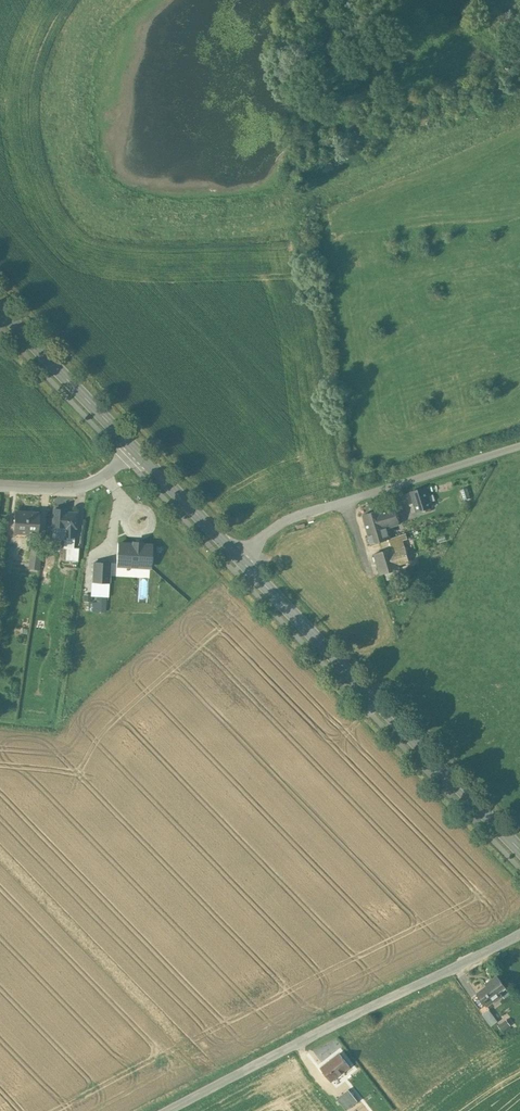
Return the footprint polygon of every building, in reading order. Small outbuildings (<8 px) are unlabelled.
[(425,487),(411,492),(417,512),(431,507),(425,487)] [(381,509),(363,515),(372,545),(389,539),(390,539),(387,529),(392,528),(391,526),(399,523),(394,508),(382,511),(381,509)] [(65,510),(54,509),(53,525),(65,526),(64,536),(74,536),(75,527),(76,527),(77,513),(65,512),(65,510)] [(39,513),(15,511),(13,532),(37,533),(39,513)] [(401,535),(390,539),(389,539),(391,546),(404,542),(401,535)] [(61,538),(47,537),(47,545),(60,546),(61,538)] [(152,544),(118,542),(116,567),(150,569),(152,544)] [(392,548),(375,553),(381,574),(399,569),(398,565),(409,562),(404,542),(391,546),(392,548)] [(79,548),(64,547),(63,559),(78,561),(79,548)] [(41,550),(32,548),(29,568),(38,569),(41,550)] [(111,562),(93,561),(91,582),(110,583),(111,562)] [(96,601),(93,601),(92,611),(106,612),(106,597),(96,597),(96,601)] [(497,976),(490,981),(491,983),(477,993),(486,1005),(501,994),(499,991),(505,987),(497,976)] [(489,1009),(482,1014),(491,1026),(498,1021),(489,1009)] [(506,1019),(498,1025),(502,1031),(510,1025),(506,1019)] [(339,1053),(321,1068),(331,1081),(350,1066),(339,1053)] [(348,1089),(337,1098),(347,1110),(358,1101),(348,1089)]
